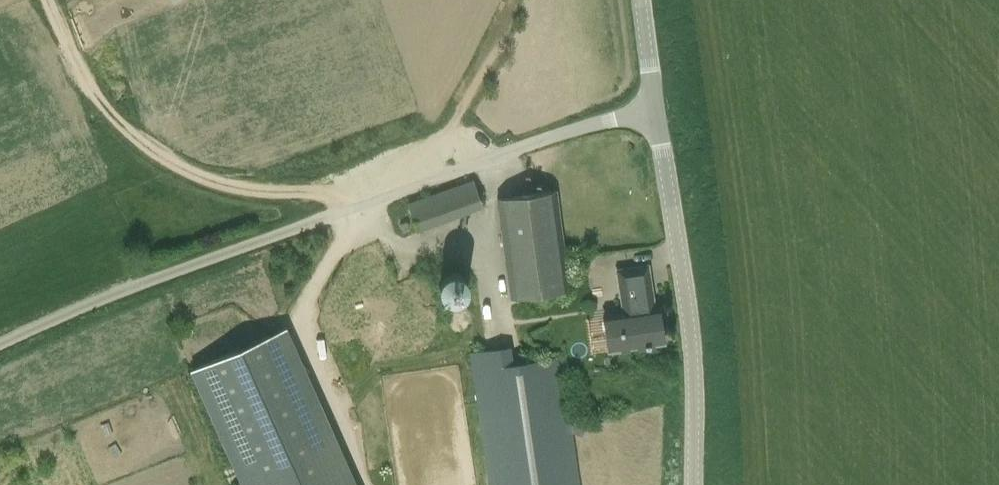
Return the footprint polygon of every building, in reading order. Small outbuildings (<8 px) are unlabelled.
[(473,180),(408,204),(418,230),(483,207),(473,180)] [(556,191),(497,199),(511,299),(570,291),(556,191)] [(648,265),(617,270),(623,313),(604,316),(609,351),(663,343),(658,308),(654,309),(648,265)] [(195,368),(247,484),(340,484),(273,334),(195,368)] [(511,346),(469,352),(477,404),(470,405),(471,414),(478,413),(488,484),(581,484),(563,356),(514,363),(511,346)]
